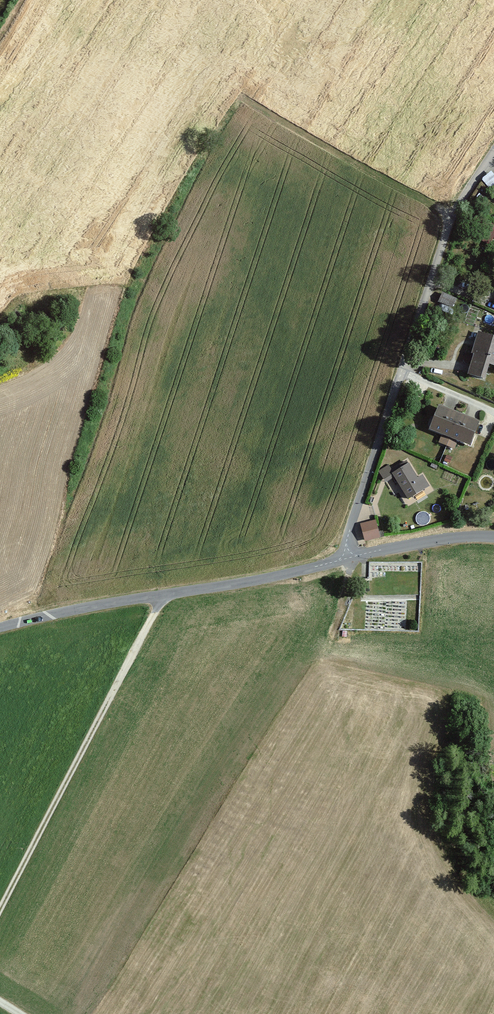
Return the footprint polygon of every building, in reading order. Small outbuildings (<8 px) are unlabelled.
[(444,291),(439,300),(453,307),(458,297),(444,291)] [(462,373),(482,380),(487,364),(493,366),(493,337),(477,331),(462,373)] [(433,400),(423,429),(444,436),(455,408),(433,400)] [(455,408),(444,436),(466,444),(477,416),(455,408)] [(392,479),(405,500),(429,486),(420,472),(413,476),(406,464),(394,471),(389,464),(376,472),(383,484),(392,479)] [(362,541),(378,537),(373,520),(358,524),(362,541)]
